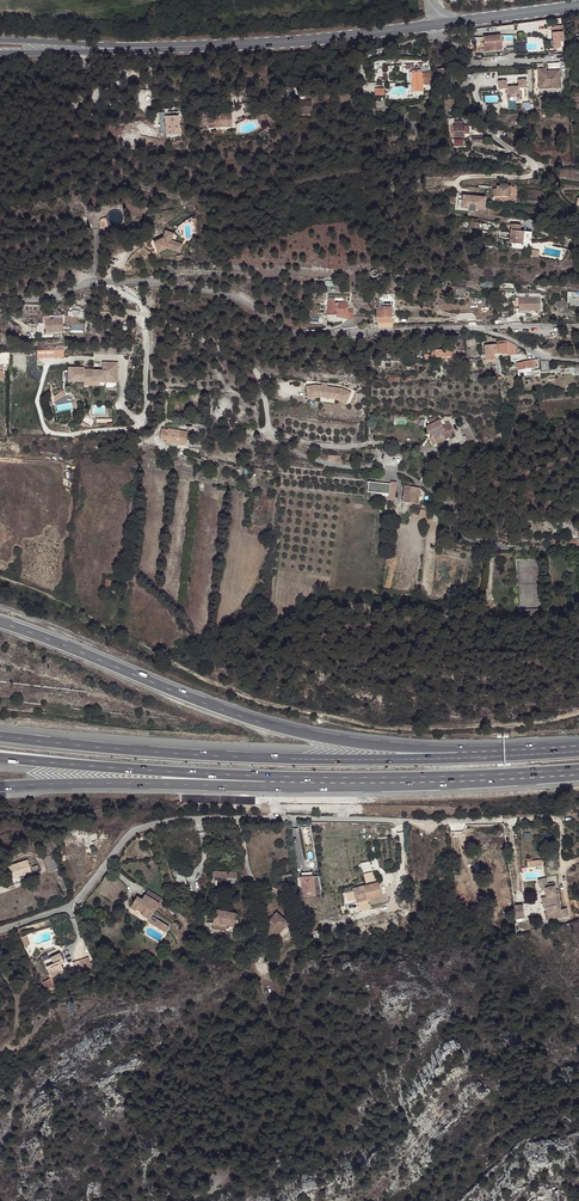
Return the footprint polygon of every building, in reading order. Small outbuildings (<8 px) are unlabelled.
[(563,33),(552,33),(553,46),(563,45),(563,33)] [(500,36),(484,38),(486,53),(502,51),(500,36)] [(479,38),(470,40),(470,48),(480,47),(479,38)] [(568,40),(569,51),(578,50),(578,39),(568,40)] [(538,90),(546,89),(546,86),(561,85),(561,77),(560,63),(545,64),(545,70),(538,70),(538,78),(538,90)] [(411,74),(412,85),(412,90),(423,89),(423,86),(431,85),(429,68),(428,68),(422,69),(422,73),(411,74)] [(443,70),(438,70),(439,79),(440,81),(440,82),(442,84),(444,84),(445,84),(446,84),(447,82),(448,81),(447,78),(448,78),(447,70),(443,70)] [(507,81),(498,81),(499,91),(507,90),(508,102),(527,101),(526,80),(518,81),(518,87),(507,87),(507,81)] [(298,101),(299,114),(313,113),(312,100),(298,101)] [(165,112),(168,135),(181,134),(179,111),(168,112),(166,112),(165,112)] [(233,126),(233,121),(230,122),(229,113),(215,114),(215,118),(209,118),(209,127),(233,126)] [(463,128),(453,129),(454,137),(463,136),(463,128)] [(494,190),(493,197),(501,197),(506,197),(510,198),(511,187),(507,187),(499,187),(497,187),(497,190),(494,190)] [(463,199),(462,199),(461,207),(485,209),(486,196),(463,195),(463,199)] [(122,221),(122,219),(122,218),(122,216),(121,215),(120,213),(119,212),(117,211),(116,211),(115,211),(113,211),(112,211),(111,211),(109,212),(108,214),(107,216),(106,218),(106,219),(107,221),(107,222),(108,223),(109,224),(110,225),(111,225),(112,226),(113,226),(115,226),(116,226),(118,225),(119,224),(120,223),(121,222),(122,221)] [(99,221),(99,226),(108,223),(107,222),(107,221),(106,219),(106,218),(107,216),(106,217),(105,218),(101,219),(100,220),(99,220),(99,221)] [(470,228),(490,231),(491,229),(491,226),(477,224),(477,221),(471,220),(471,223),(470,228)] [(510,224),(507,224),(507,230),(511,230),(509,243),(519,244),(520,231),(521,225),(510,224)] [(158,251),(163,249),(164,251),(168,249),(177,252),(180,244),(172,241),(174,235),(167,232),(164,239),(155,243),(158,251)] [(540,297),(519,297),(519,311),(540,311),(540,297)] [(348,303),(328,303),(328,315),(337,315),(337,317),(347,317),(348,319),(354,319),(354,316),(354,310),(348,309),(348,303)] [(377,307),(378,328),(393,328),(391,306),(384,307),(379,307),(377,307)] [(366,316),(354,316),(354,319),(355,325),(367,323),(366,316)] [(63,319),(45,320),(46,333),(64,332),(63,319)] [(493,359),(493,353),(506,352),(507,355),(515,354),(517,353),(516,346),(514,345),(505,341),(495,342),(495,344),(485,346),(486,359),(493,359)] [(445,345),(438,345),(439,350),(436,350),(436,349),(430,350),(431,357),(436,357),(437,358),(446,357),(456,356),(455,344),(447,344),(445,345)] [(65,348),(39,350),(39,358),(66,357),(65,348)] [(533,367),(531,360),(517,363),(518,370),(533,367)] [(72,370),(72,381),(83,381),(83,383),(83,386),(86,386),(93,386),(93,383),(99,383),(116,383),(116,371),(112,371),(112,368),(117,368),(117,363),(108,363),(108,368),(105,368),(105,371),(93,371),(93,370),(85,370),(83,370),(72,370)] [(68,383),(83,383),(83,381),(72,381),(72,370),(83,370),(83,369),(68,369),(68,383)] [(312,386),(314,396),(326,393),(342,396),(353,400),(357,391),(348,387),(333,385),(327,385),(322,384),(312,386)] [(64,396),(62,392),(52,398),(54,402),(64,396)] [(326,393),(314,396),(314,398),(327,396),(341,398),(352,403),(353,400),(342,396),(326,393)] [(439,418),(437,414),(428,419),(430,423),(427,425),(427,431),(432,435),(433,435),(437,443),(446,439),(446,438),(455,433),(450,422),(443,425),(439,418)] [(464,415),(460,415),(464,423),(460,425),(468,440),(476,438),(473,432),(468,424),(467,421),(465,417),(464,415)] [(159,439),(166,440),(170,441),(170,444),(177,445),(186,446),(188,432),(179,431),(167,429),(167,430),(161,429),(159,439)] [(368,482),(367,492),(375,493),(389,494),(389,497),(395,498),(396,482),(390,481),(390,484),(368,482)] [(416,488),(404,486),(402,502),(414,503),(416,488)] [(54,856),(45,860),(51,875),(60,871),(54,856)] [(533,858),(528,859),(528,862),(529,867),(546,865),(544,859),(534,861),(533,858)] [(16,863),(18,870),(33,864),(32,862),(30,863),(29,860),(16,863)] [(362,863),(364,872),(372,870),(369,861),(362,863)] [(18,870),(20,876),(33,872),(31,867),(33,866),(33,864),(18,870)] [(367,881),(378,880),(377,871),(366,873),(367,881)] [(183,872),(181,873),(176,875),(179,884),(187,880),(183,872)] [(292,872),(279,875),(280,880),(294,877),(292,872)] [(312,883),(311,883),(312,890),(320,890),(319,878),(316,878),(316,876),(311,877),(312,879),(312,883)] [(191,891),(187,880),(179,884),(181,887),(182,891),(184,890),(185,893),(191,891)] [(548,880),(540,881),(540,887),(544,890),(546,890),(548,898),(545,898),(541,899),(543,909),(544,909),(545,914),(543,914),(544,922),(566,920),(565,912),(559,913),(558,897),(556,897),(555,885),(548,886),(548,880)] [(378,882),(365,885),(368,899),(381,897),(378,882)] [(355,891),(345,892),(346,902),(356,901),(355,891)] [(139,897),(132,907),(137,911),(140,907),(146,911),(143,914),(142,916),(150,921),(149,923),(166,934),(170,928),(153,917),(161,905),(146,896),(143,900),(139,897)] [(467,903),(468,910),(472,909),(472,906),(477,905),(476,901),(467,903)] [(513,906),(514,919),(523,918),(521,905),(513,906)] [(214,917),(213,922),(234,926),(236,912),(217,909),(216,917),(214,917)] [(287,920),(277,911),(265,925),(271,931),(270,932),(274,936),(287,920)] [(234,926),(213,922),(212,928),(226,930),(226,931),(235,933),(236,926),(234,926)] [(27,937),(31,947),(36,945),(32,934),(27,937)] [(47,966),(52,976),(64,971),(61,964),(65,962),(61,953),(53,957),(55,963),(47,966)] [(81,959),(82,970),(93,968),(92,957),(81,959)] [(277,958),(267,960),(270,972),(280,970),(277,958)] [(52,976),(46,979),(49,987),(55,984),(52,976)]
